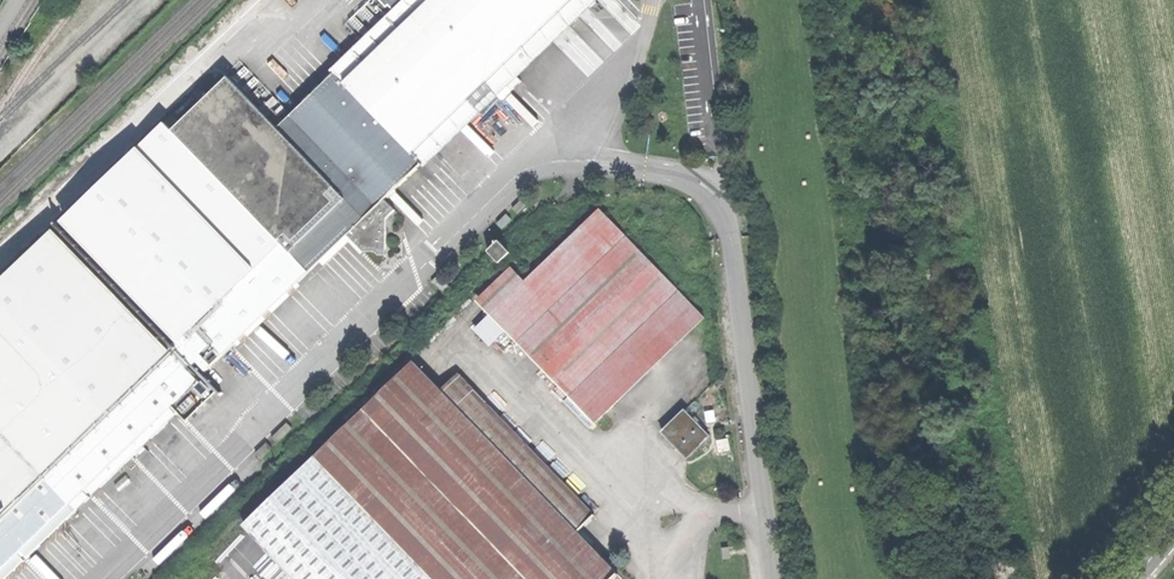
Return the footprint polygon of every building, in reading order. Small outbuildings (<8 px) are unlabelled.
[(177,407),(188,419),(220,387),(207,373),(592,0),(414,0),(280,129),(231,78),(174,132),(163,121),(0,278),(0,578),(177,407)] [(479,299),(597,422),(708,316),(603,207),(528,279),(514,265),(479,299)] [(510,238),(499,246),(509,259),(520,251),(510,238)] [(438,578),(613,578),(620,571),(580,530),(598,513),(461,372),(444,388),(417,359),(317,455),(438,578)] [(664,430),(690,456),(713,434),(687,408),(664,430)] [(317,455),(247,524),(300,578),(438,578),(317,455)] [(971,566),(950,569),(951,578),(973,578),(971,566)]
